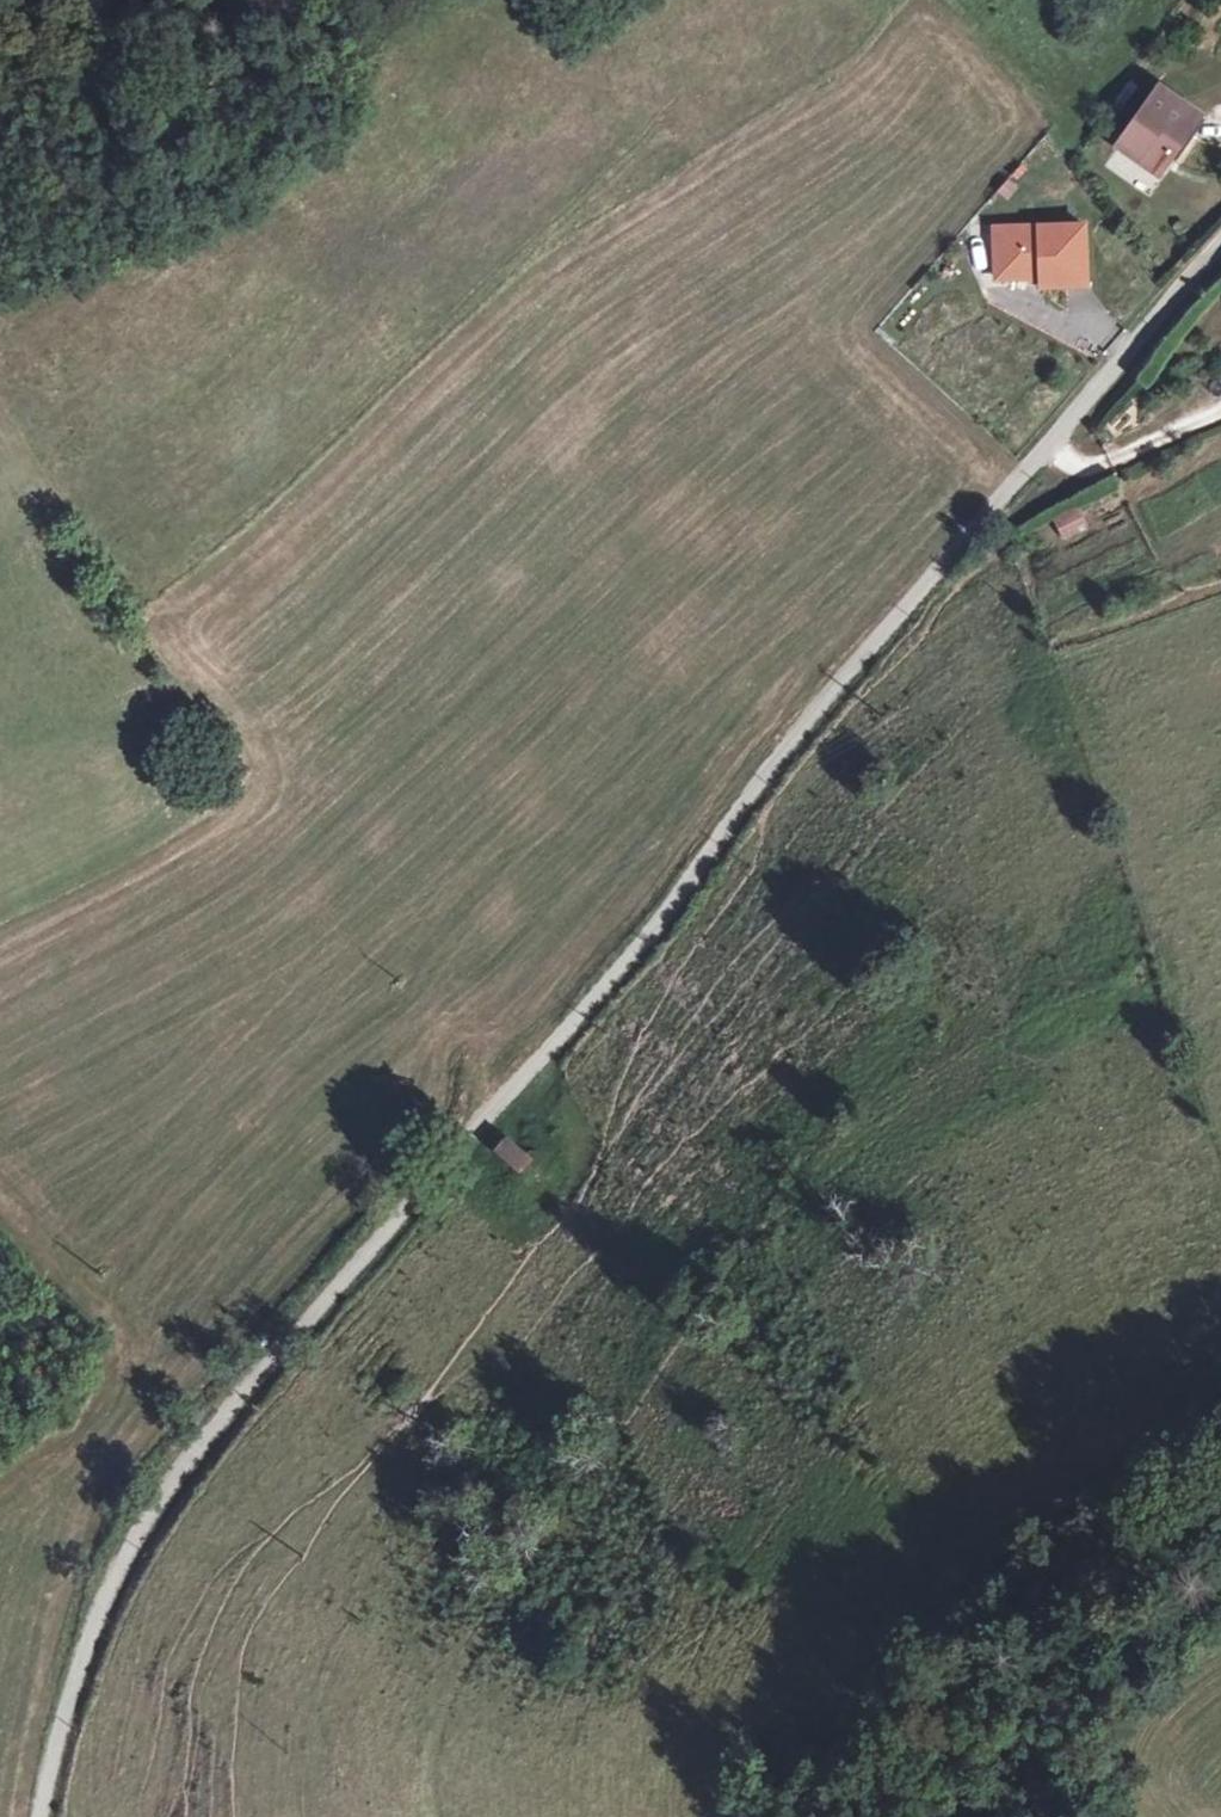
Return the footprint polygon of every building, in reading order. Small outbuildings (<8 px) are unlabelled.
[(1161,85),(1123,141),(1160,167),(1199,111),(1161,85)] [(994,228),(994,253),(1005,253),(1006,277),(1044,276),(1044,286),(1087,285),(1085,226),(994,228)] [(1005,253),(994,253),(995,278),(1006,277),(1005,253)] [(1077,512),(1055,524),(1064,539),(1085,528),(1077,512)] [(506,1135),(493,1151),(520,1174),(533,1158),(506,1135)]
